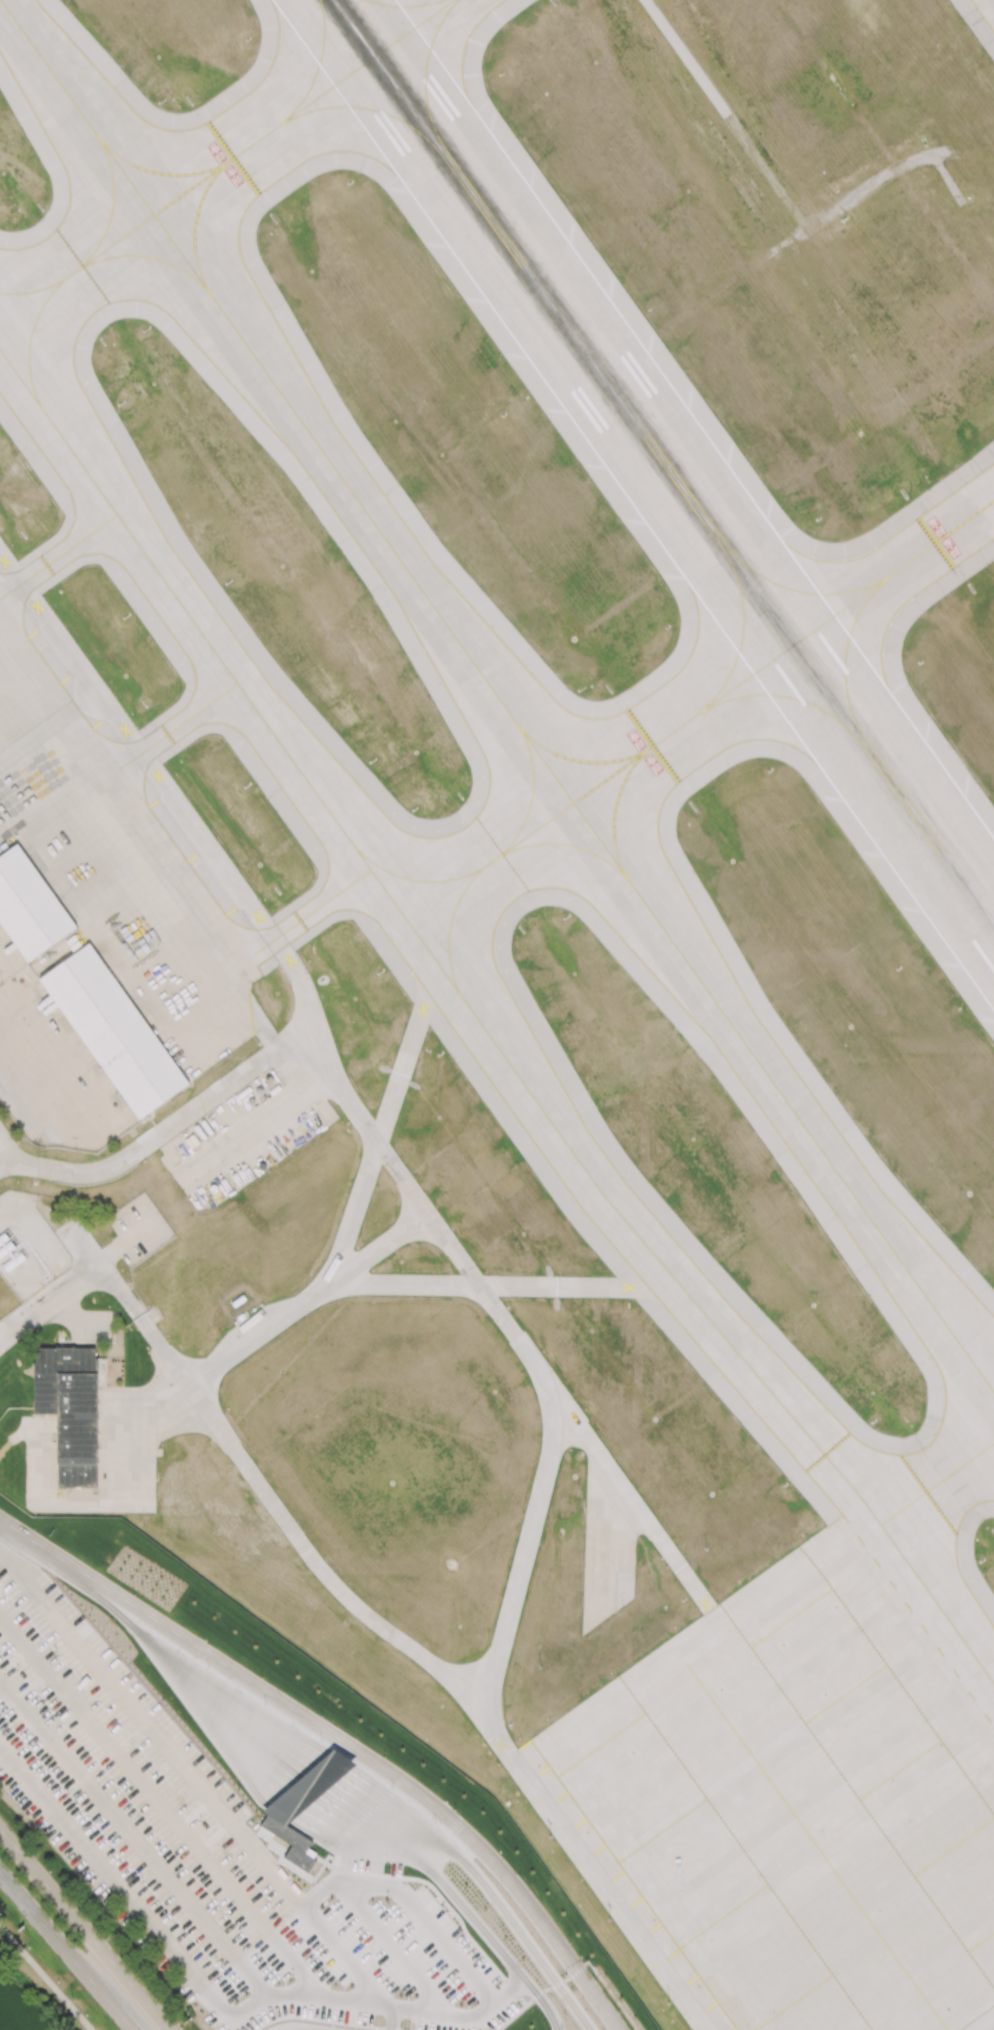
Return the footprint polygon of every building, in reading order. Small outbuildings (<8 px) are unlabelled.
[(26,961),(75,926),(16,843),(0,854),(0,924),(26,961)] [(138,1119),(187,1082),(89,942),(38,978),(138,1119)] [(9,1233),(7,1230),(0,1235),(0,1244),(12,1236),(9,1233)] [(18,1245),(0,1258),(0,1247),(13,1238),(16,1242),(18,1245)] [(22,1250),(23,1252),(27,1257),(5,1273),(0,1266),(22,1250)] [(39,1347),(39,1358),(33,1358),(33,1407),(33,1413),(56,1413),(57,1430),(57,1464),(57,1488),(98,1488),(98,1464),(98,1423),(97,1373),(97,1358),(95,1358),(95,1347),(60,1347),(39,1347)] [(333,1746),(355,1761),(350,1766),(344,1772),(336,1778),(329,1785),(322,1791),(315,1797),(307,1804),(299,1811),(289,1820),(284,1824),(268,1813),(266,1817),(259,1810),(266,1804),(276,1796),(284,1788),(292,1782),(299,1775),(306,1769),(313,1763),(321,1756),(327,1751),(333,1746)] [(283,1857),(307,1872),(315,1860),(312,1859),(304,1853),(306,1850),(307,1848),(311,1841),(284,1824),(268,1813),(266,1817),(263,1820),(260,1826),(291,1845),(283,1857)] [(304,1853),(306,1850),(307,1848),(315,1853),(314,1855),(312,1859),(304,1853)] [(394,2017),(374,2029),(402,2029),(394,2017)]
